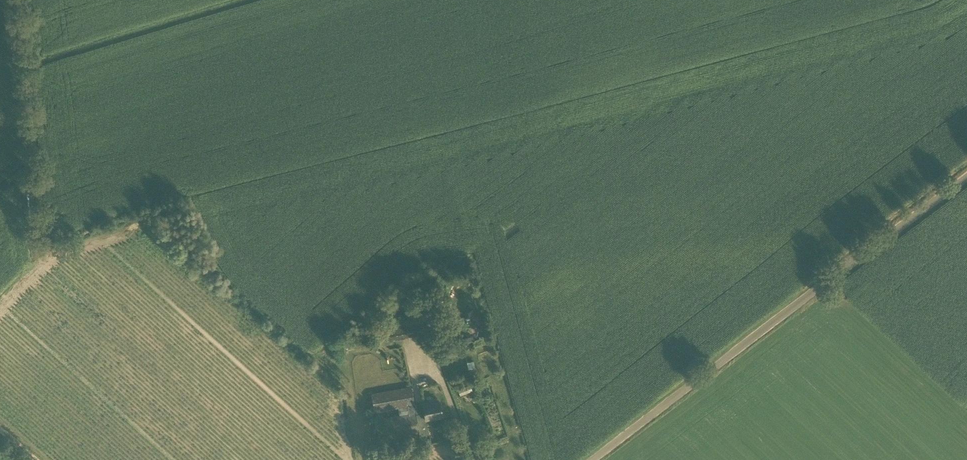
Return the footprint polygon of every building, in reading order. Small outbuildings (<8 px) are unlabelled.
[(415,404),(404,348),(363,356),(353,358),(360,394),(406,385),(406,387),(371,394),(375,413),(398,408),(399,415),(375,420),(379,442),(420,434),(420,436),(429,434),(426,420),(443,417),(440,403),(431,404),(431,401),(415,404)]
